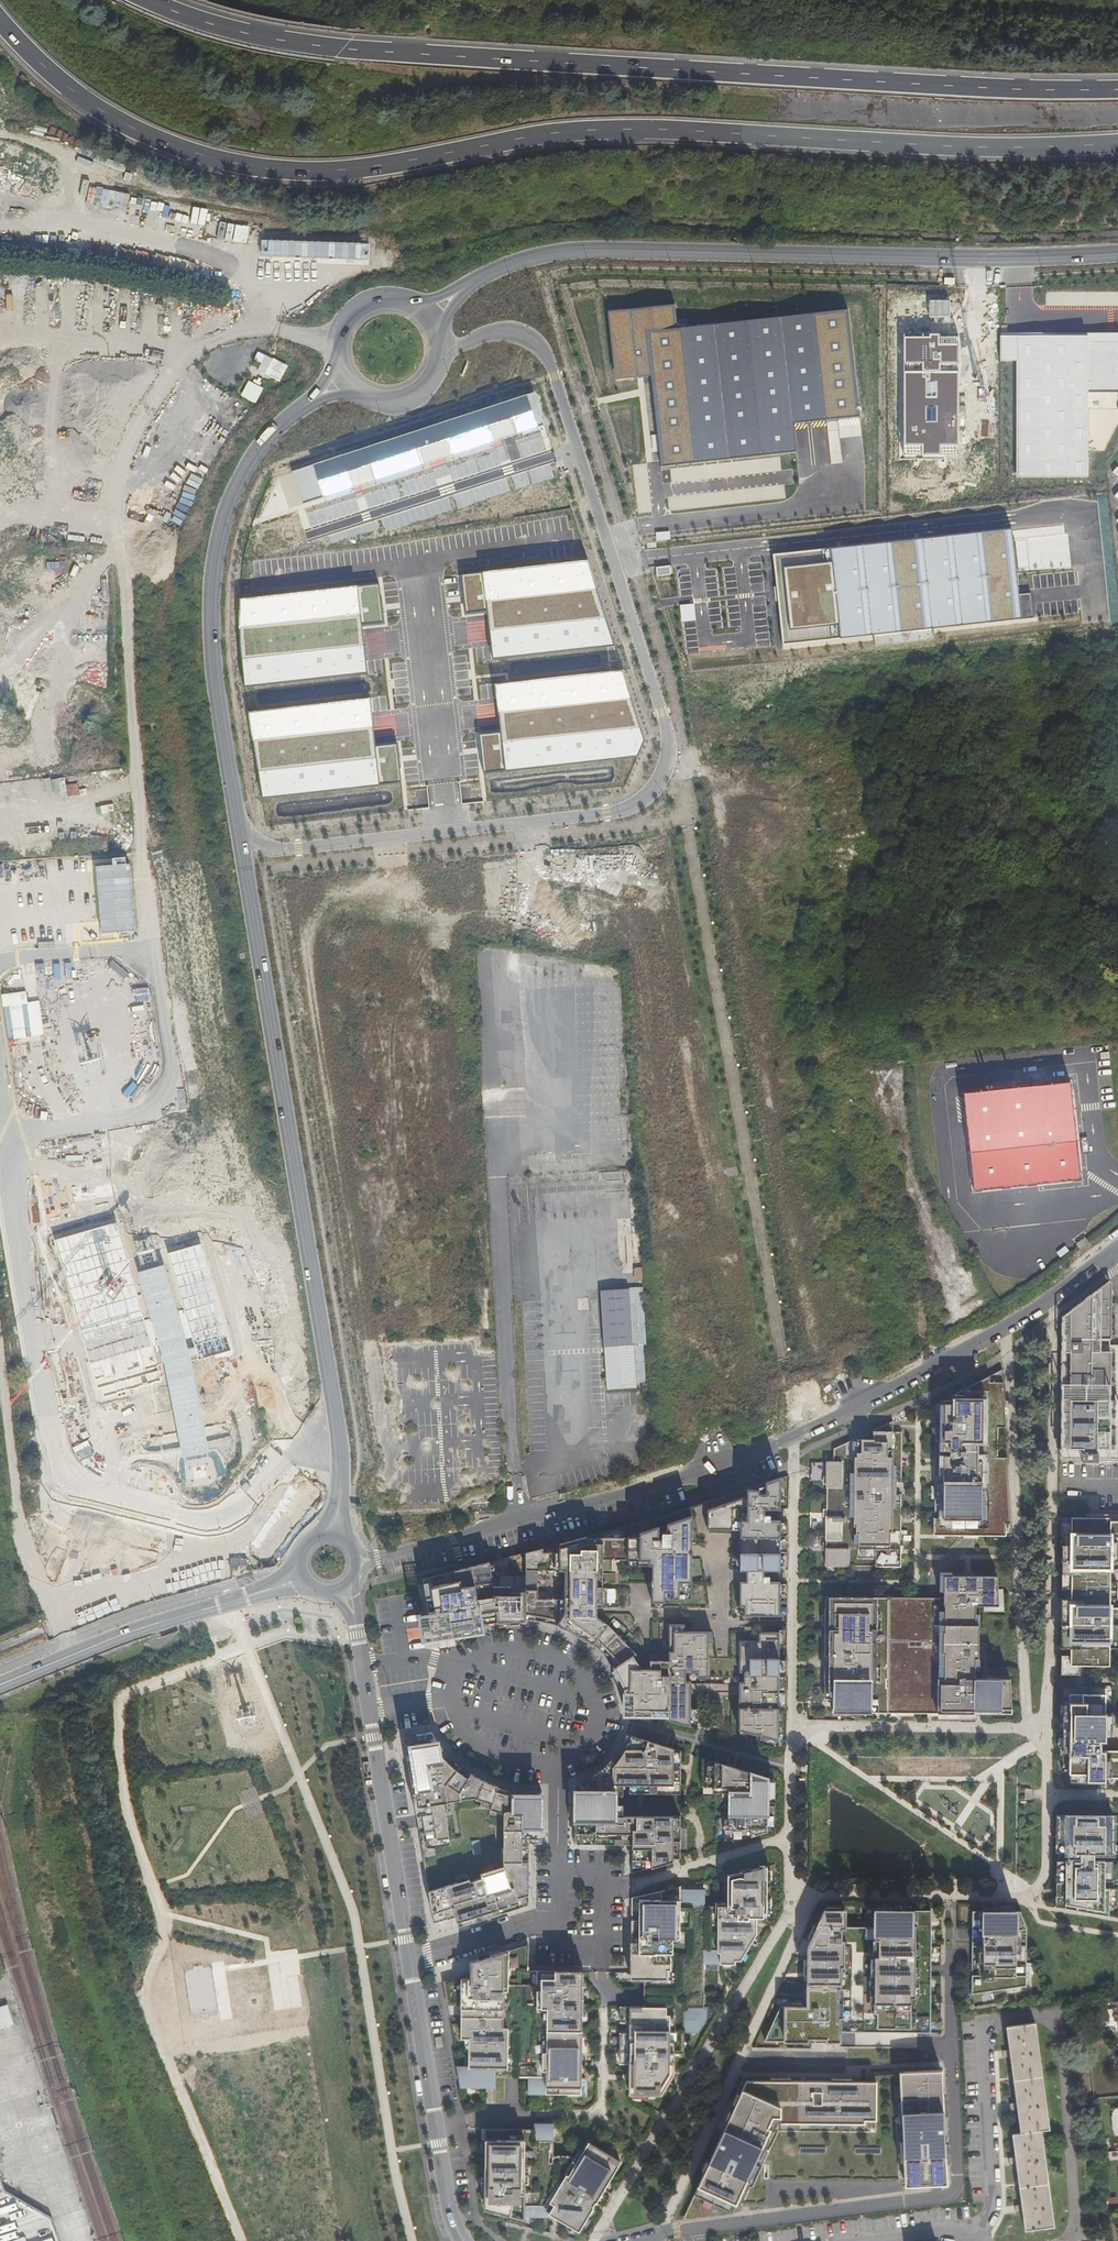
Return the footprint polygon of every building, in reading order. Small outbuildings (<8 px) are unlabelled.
[(950,300),(929,300),(929,317),(950,317),(950,300)] [(859,416),(848,310),(678,328),(675,304),(608,311),(615,380),(652,376),(662,467),(797,453),(794,423),(859,416)] [(929,337),(905,337),(904,454),(958,454),(958,337),(940,337),(940,333),(929,333),(929,337)] [(288,366),(258,351),(254,359),(261,363),(257,371),(279,382),(288,366)] [(242,397),(257,404),(265,388),(250,381),(242,397)] [(545,427),(534,394),(279,476),(261,518),(545,427)] [(1012,529),(773,554),(783,645),(1021,620),(1012,529)] [(602,647),(594,559),(449,573),(453,617),(478,614),(482,659),(602,647)] [(381,582),(237,596),(246,685),(366,673),(361,629),(386,626),(381,582)] [(483,775),(627,761),(619,672),(498,684),(503,728),(478,731),(483,775)] [(250,709),(259,797),(403,783),(399,739),(375,742),(370,697),(250,709)] [(556,797),(569,774),(561,770),(549,793),(556,797)] [(135,931),(129,864),(96,866),(100,933),(135,931)] [(973,1191),(1081,1179),(1070,1076),(961,1088),(973,1191)] [(532,1157),(532,1174),(567,1173),(566,1155),(532,1157)] [(164,1265),(138,1272),(151,1318),(144,1320),(118,1223),(56,1240),(87,1350),(100,1397),(162,1380),(158,1365),(163,1363),(169,1390),(183,1458),(210,1452),(196,1384),(191,1359),(198,1358),(198,1359),(231,1350),(201,1243),(168,1253),(183,1309),(177,1311),(164,1265)] [(643,1266),(634,1267),(637,1280),(645,1279),(643,1266)] [(1075,1308),(1070,1311),(1070,1340),(1108,1340),(1106,1286),(1093,1298),(1075,1308)] [(1093,1298),(1106,1286),(1100,1286),(1075,1308),(1093,1298)] [(1109,1349),(1108,1340),(1070,1340),(1070,1344),(1081,1344),(1081,1350),(1109,1349)] [(1069,1405),(1069,1450),(1086,1449),(1107,1448),(1108,1458),(1117,1457),(1117,1349),(1109,1349),(1081,1350),(1081,1344),(1070,1344),(1069,1405)] [(995,1428),(1000,1428),(1003,1428),(1002,1403),(1000,1370),(983,1379),(950,1396),(950,1400),(943,1400),(934,1404),(933,1533),(1009,1536),(1007,1509),(1006,1489),(1005,1470),(1005,1458),(995,1459),(995,1428)] [(647,1434),(646,1414),(639,1414),(639,1434),(647,1434)] [(892,1431),(891,1421),(872,1430),(873,1439),(853,1440),(833,1450),(832,1463),(825,1463),(825,1566),(897,1564),(899,1492),(894,1492),(894,1480),(899,1480),(900,1430),(892,1431)] [(787,1477),(779,1479),(779,1506),(787,1506),(787,1477)] [(779,1506),(779,1479),(757,1487),(759,1493),(753,1493),(751,1489),(733,1495),(652,1522),(646,1524),(420,1580),(429,1627),(431,1636),(480,1628),(480,1627),(496,1624),(496,1625),(499,1625),(500,1625),(502,1625),(505,1624),(508,1624),(512,1624),(517,1623),(522,1623),(524,1623),(524,1622),(527,1622),(540,1624),(551,1626),(556,1628),(569,1633),(573,1635),(573,1637),(578,1639),(584,1643),(585,1642),(586,1643),(590,1646),(606,1661),(613,1670),(615,1668),(617,1674),(616,1675),(616,1677),(622,1686),(623,1692),(623,1709),(689,1727),(689,1725),(689,1708),(689,1698),(684,1698),(684,1689),(689,1690),(689,1682),(684,1682),(684,1673),(696,1674),(695,1679),(731,1682),(731,1676),(743,1677),(743,1686),(737,1686),(737,1694),(743,1694),(743,1702),(737,1702),(737,1732),(753,1735),(758,1735),(758,1736),(776,1740),(777,1632),(757,1632),(757,1616),(777,1616),(778,1583),(778,1568),(779,1519),(779,1506)] [(1056,1511),(1056,1673),(1078,1674),(1078,1665),(1067,1664),(1068,1623),(1068,1610),(1068,1567),(1069,1511),(1056,1511)] [(1107,1665),(1107,1647),(1108,1624),(1117,1624),(1117,1514),(1108,1514),(1108,1511),(1069,1511),(1068,1567),(1068,1610),(1068,1623),(1067,1664),(1083,1665),(1101,1665),(1107,1665)] [(786,1519),(779,1519),(778,1568),(786,1568),(786,1519)] [(247,1556),(229,1560),(231,1570),(249,1566),(247,1556)] [(942,1573),(940,1594),(942,1594),(944,1575),(974,1577),(975,1575),(969,1574),(942,1573)] [(940,1594),(888,1596),(887,1716),(972,1716),(972,1711),(985,1710),(985,1715),(1010,1715),(1007,1680),(985,1681),(973,1681),(973,1673),(976,1673),(976,1662),(981,1661),(981,1646),(976,1647),(976,1627),(973,1627),(974,1608),(997,1607),(995,1576),(975,1575),(974,1577),(944,1575),(942,1594),(940,1594)] [(778,1583),(777,1616),(786,1616),(786,1583),(778,1583)] [(888,1596),(824,1597),(824,1655),(832,1655),(832,1667),(824,1667),(823,1701),(831,1701),(831,1717),(887,1716),(888,1596)] [(1107,1647),(1117,1648),(1117,1642),(1117,1634),(1117,1624),(1108,1624),(1107,1647)] [(431,1636),(429,1627),(420,1629),(423,1644),(432,1642),(481,1635),(480,1629),(480,1628),(431,1636)] [(1067,1693),(1066,1772),(1085,1772),(1085,1782),(1102,1782),(1102,1778),(1117,1778),(1117,1751),(1098,1750),(1098,1741),(1102,1741),(1103,1694),(1097,1694),(1074,1694),(1067,1693)] [(539,1807),(539,1794),(538,1794),(523,1794),(516,1793),(505,1791),(497,1789),(485,1785),(475,1780),(463,1772),(450,1761),(442,1752),(431,1735),(403,1739),(413,1799),(417,1798),(420,1814),(416,1815),(416,1819),(421,1818),(423,1829),(418,1830),(434,1926),(455,1919),(458,1929),(472,1925),(509,1913),(527,1907),(527,1846),(539,1846),(539,1824),(535,1824),(535,1807),(539,1807)] [(584,1782),(572,1785),(572,1799),(572,1845),(604,1845),(604,1838),(616,1838),(616,1845),(630,1845),(630,1873),(678,1861),(680,1815),(636,1816),(635,1785),(679,1787),(680,1753),(625,1736),(620,1747),(615,1756),(610,1762),(603,1769),(596,1775),(587,1780),(584,1782)] [(701,1759),(700,1789),(721,1790),(721,1801),(729,1801),(728,1817),(723,1817),(722,1837),(731,1837),(730,1845),(765,1834),(766,1779),(738,1771),(738,1773),(728,1772),(729,1768),(701,1759)] [(773,1782),(766,1779),(765,1834),(773,1831),(773,1782)] [(679,1795),(679,1787),(635,1785),(636,1794),(679,1795)] [(1077,1904),(1077,1908),(1108,1914),(1109,1898),(1109,1885),(1104,1885),(1104,1876),(1111,1877),(1111,1868),(1111,1861),(1104,1860),(1104,1851),(1113,1851),(1113,1842),(1113,1834),(1105,1834),(1105,1820),(1105,1814),(1066,1813),(1066,1818),(1066,1842),(1066,1851),(1067,1851),(1067,1855),(1067,1858),(1066,1858),(1065,1883),(1065,1902),(1077,1904)] [(731,1837),(722,1837),(721,1847),(730,1845),(731,1837)] [(631,2007),(622,2008),(621,2024),(628,2024),(628,2034),(621,2034),(621,2070),(631,2069),(628,2099),(659,2097),(665,2086),(666,2074),(671,2075),(671,2056),(681,2056),(682,2035),(696,2034),(704,2020),(704,2009),(701,2009),(702,1966),(732,1966),(732,1963),(738,1963),(754,1936),(754,1918),(764,1919),(766,1868),(731,1876),(725,1877),(727,1883),(727,1898),(728,1907),(704,1908),(703,1891),(678,1891),(678,1888),(629,1899),(630,1932),(634,1932),(634,1944),(630,1944),(631,1979),(644,1979),(645,2007),(631,2007)] [(838,2031),(929,2031),(928,2025),(928,2003),(927,1984),(927,1974),(901,1975),(901,1964),(927,1964),(926,1955),(926,1938),(925,1918),(925,1909),(904,1909),(900,1909),(900,1918),(893,1918),(893,1909),(875,1909),(869,1909),(869,1926),(839,1926),(839,1909),(832,1909),(819,1909),(806,1938),(802,1998),(776,2006),(762,2041),(837,2041),(838,2031)] [(1024,1984),(1024,1928),(1017,1911),(1013,1911),(999,1910),(996,1910),(995,1917),(989,1917),(990,1910),(979,1909),(970,1909),(970,1991),(984,1990),(1010,1986),(1024,1984)] [(445,1985),(448,2008),(472,2004),(472,2007),(458,2009),(463,2040),(470,2039),(470,2067),(459,2069),(462,2090),(497,2091),(497,2080),(530,2081),(526,2097),(580,2097),(580,2065),(582,1975),(536,1976),(536,1981),(527,1982),(527,1972),(527,1949),(471,1965),(471,1977),(445,1985)] [(0,2008),(0,2030),(14,2026),(8,2006),(0,2008)] [(1008,2054),(1013,2100),(1007,2100),(1008,2107),(1015,2106),(1017,2129),(1010,2131),(1012,2154),(1005,2154),(1006,2163),(1013,2161),(1018,2201),(1011,2202),(1012,2209),(1019,2208),(1021,2226),(1050,2223),(1044,2172),(1038,2127),(1047,2125),(1040,2070),(1034,2020),(1004,2024),(1007,2047),(1001,2048),(1001,2055),(1008,2054)] [(864,2077),(745,2077),(691,2201),(719,2212),(723,2206),(736,2211),(738,2204),(770,2205),(768,2181),(904,2182),(904,2184),(948,2182),(941,2069),(864,2069),(864,2077)] [(483,2141),(490,2210),(523,2219),(523,2218),(551,2217),(552,2216),(557,2219),(559,2216),(565,2220),(563,2224),(579,2233),(594,2208),(593,2207),(595,2203),(596,2203),(620,2163),(586,2143),(577,2159),(553,2158),(549,2128),(531,2127),(531,2133),(477,2130),(479,2141),(483,2141)] [(719,2212),(691,2201),(683,2219),(736,2211),(723,2206),(719,2212)]
